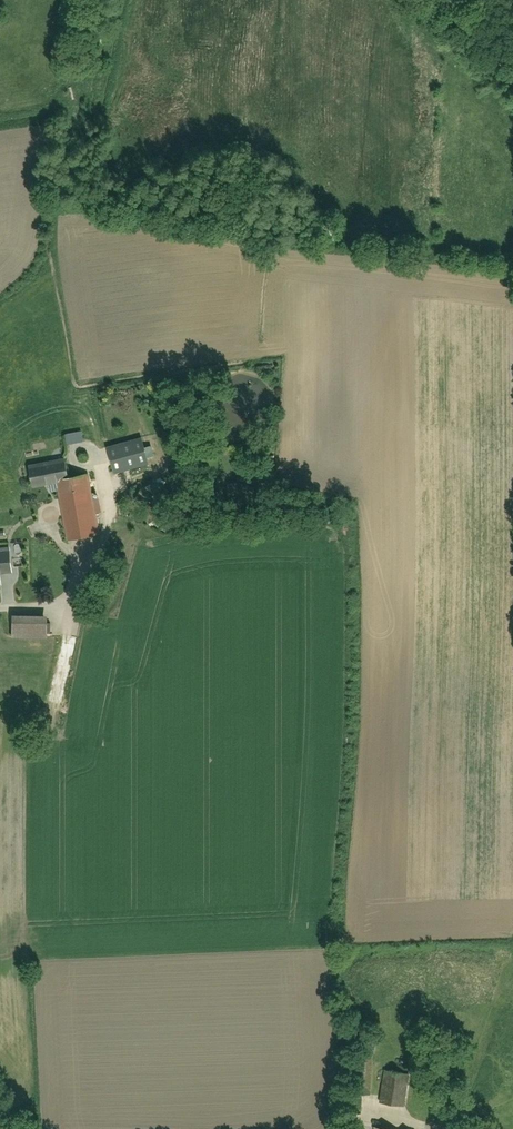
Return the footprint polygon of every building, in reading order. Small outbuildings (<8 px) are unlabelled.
[(110,450),(116,473),(149,464),(143,441),(110,450)] [(89,476),(70,479),(66,460),(28,467),(32,491),(58,487),(69,542),(100,537),(89,476)] [(151,507),(144,515),(154,523),(161,515),(151,507)] [(15,575),(14,554),(0,554),(0,591),(4,591),(4,575),(15,575)] [(15,615),(16,639),(48,638),(47,614),(15,615)] [(385,1072),(381,1104),(406,1107),(410,1075),(385,1072)]
